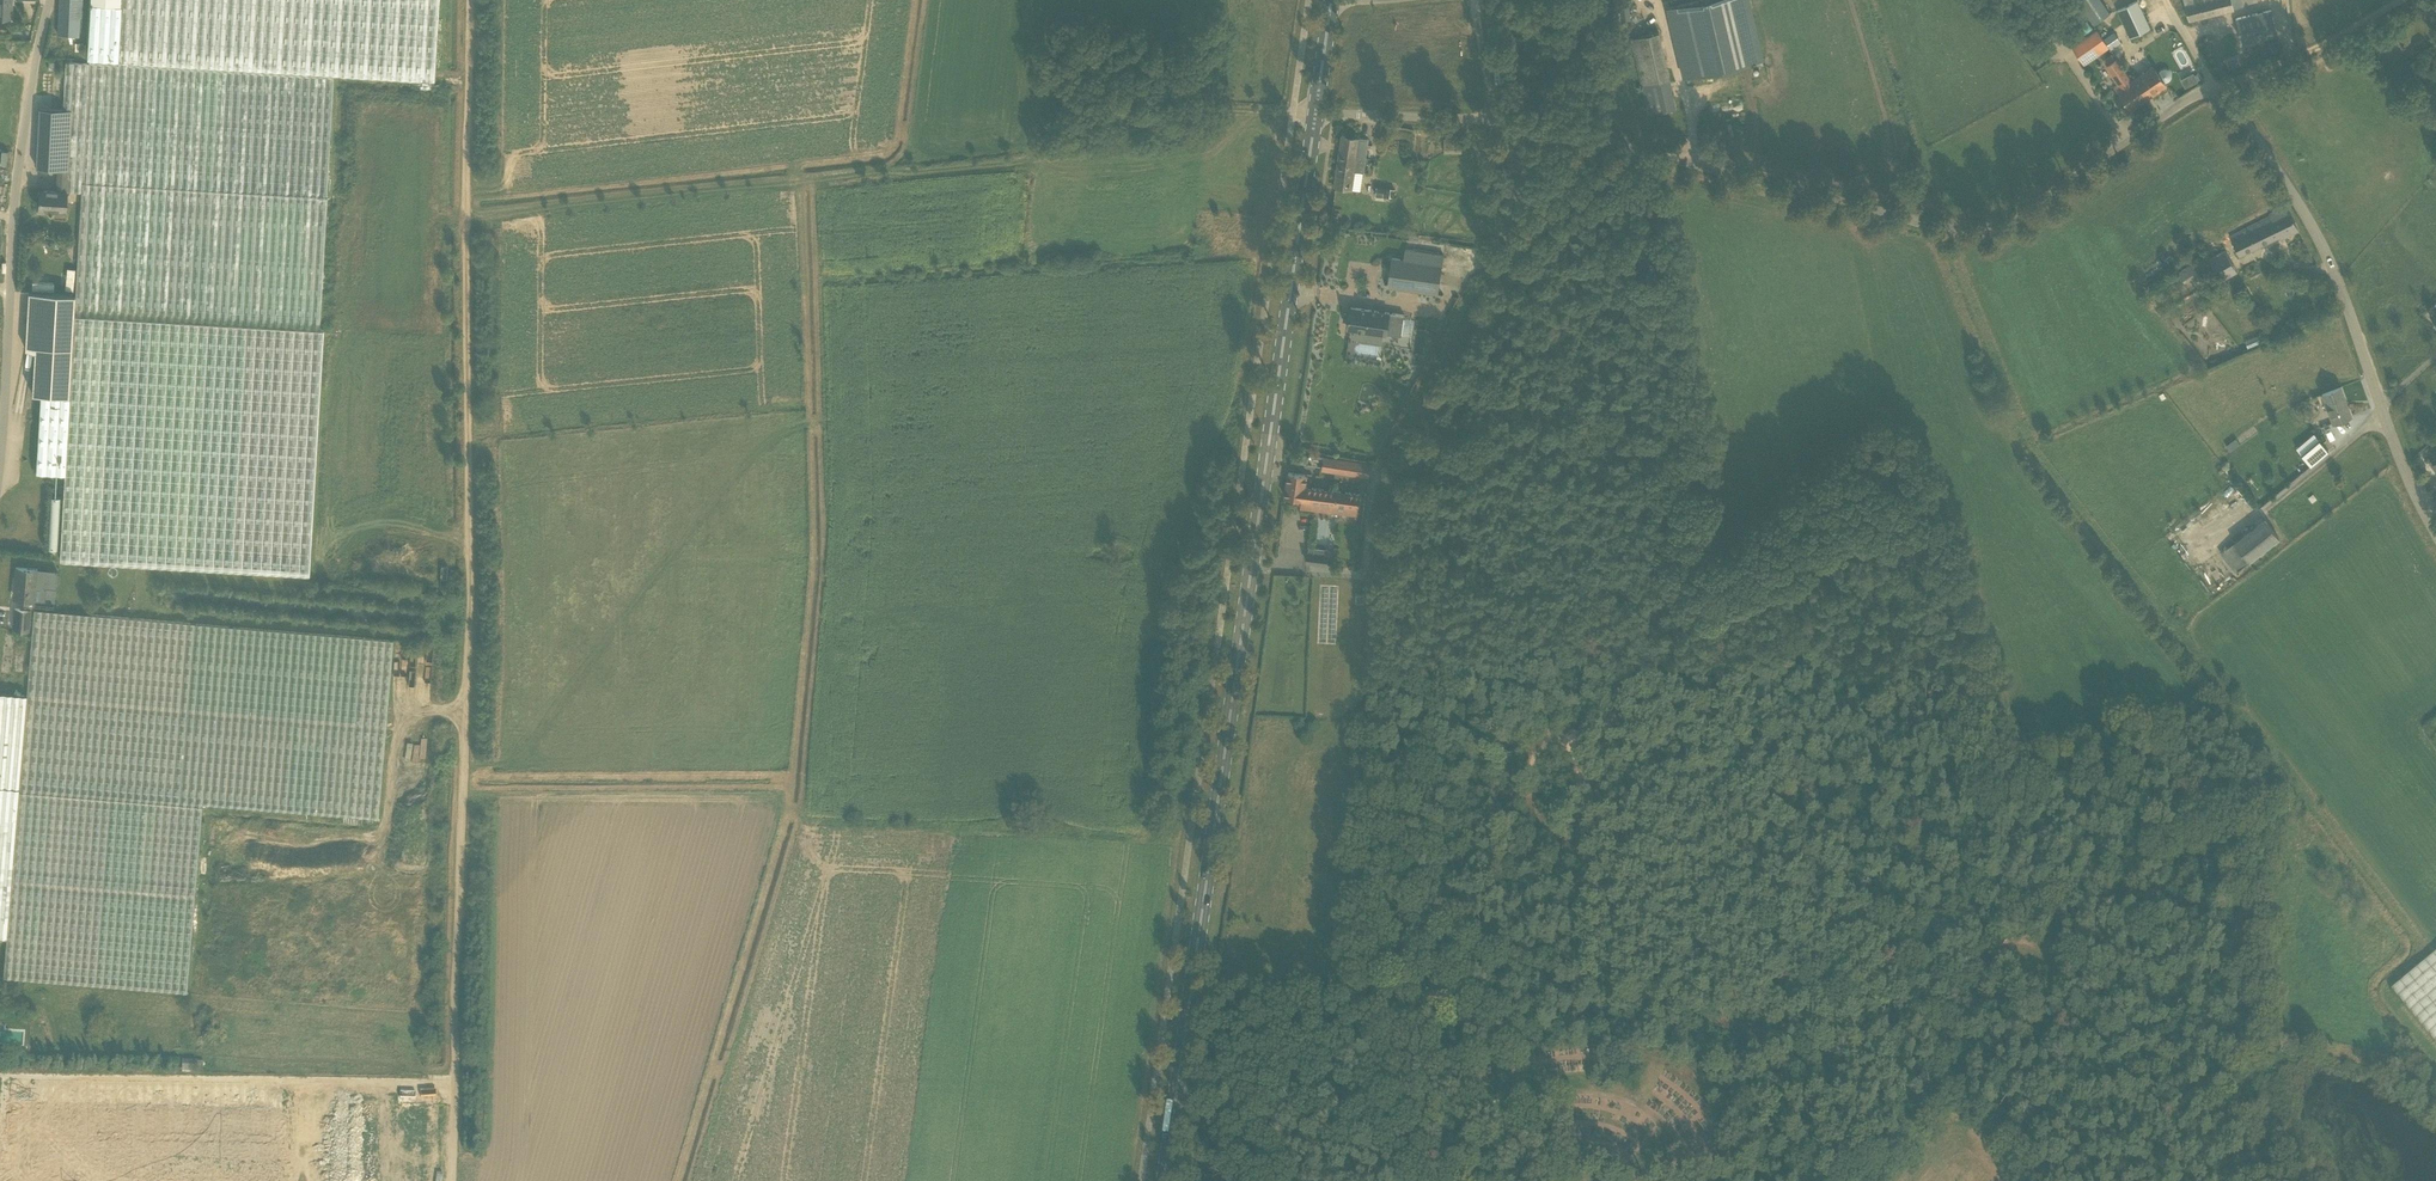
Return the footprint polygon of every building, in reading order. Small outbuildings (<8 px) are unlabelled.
[(11,18),(12,0),(0,0),(0,21),(5,21),(5,18),(11,18)] [(59,35),(78,36),(80,0),(60,0),(59,35)] [(119,62),(346,75),(435,80),(440,0),(89,0),(86,60),(119,62)] [(1748,0),(1700,0),(1669,7),(1686,78),(1762,60),(1748,0)] [(2093,24),(2101,19),(2104,16),(2108,14),(2110,13),(2101,0),(2078,0),(2077,1),(2093,24)] [(2137,0),(2117,9),(2131,38),(2151,28),(2150,28),(2137,1),(2138,1),(2137,0)] [(2234,9),(2233,8),(2243,6),(2241,0),(2183,0),(2189,20),(2234,9)] [(2271,9),(2236,18),(2242,44),(2278,35),(2271,9)] [(2104,38),(2111,49),(2121,42),(2114,31),(2104,38)] [(2041,32),(2041,44),(2048,45),(2049,33),(2041,32)] [(2090,33),(2071,46),(2084,64),(2103,52),(2100,48),(2092,35),(2090,33)] [(2032,52),(2029,48),(2026,47),(2024,49),(2023,52),(2026,56),(2029,57),(2032,55),(2032,52)] [(2129,77),(2117,59),(2107,65),(2120,83),(2120,84),(2122,83),(2125,87),(2118,91),(2131,109),(2144,100),(2132,82),(2129,77)] [(66,62),(63,109),(72,109),(68,169),(57,169),(57,180),(57,181),(66,182),(66,191),(67,191),(81,192),(75,295),(29,292),(26,349),(35,351),(33,394),(41,395),(37,471),(65,473),(60,559),(310,573),(318,419),(324,328),(320,328),(327,197),(334,77),(66,62)] [(2132,82),(2144,100),(2166,85),(2163,82),(2166,82),(2169,81),(2171,79),(2171,76),(2171,74),(2170,71),(2169,69),(2166,68),(2163,68),(2161,69),(2159,71),(2158,74),(2153,67),(2132,82)] [(2183,78),(2188,87),(2200,80),(2195,71),(2183,78)] [(37,168),(57,169),(68,169),(72,109),(63,109),(40,108),(37,168)] [(1350,189),(1361,190),(1369,139),(1358,137),(1342,135),(1334,187),(1350,189)] [(1462,138),(1444,138),(1444,152),(1462,151),(1462,138)] [(8,205),(13,146),(0,145),(0,205),(8,205)] [(39,209),(66,210),(67,191),(66,191),(66,182),(57,181),(56,191),(40,190),(39,209)] [(1483,187),(1482,187),(1474,185),(1473,193),(1482,195),(1482,193),(1483,187)] [(1377,187),(1376,196),(1391,197),(1391,196),(1395,197),(1396,189),(1392,188),(1377,187)] [(2286,206),(2269,214),(2270,216),(2247,227),(2230,237),(2239,255),(2279,236),(2280,239),(2298,230),(2286,206)] [(2221,280),(2237,271),(2222,246),(2190,264),(2202,283),(2217,274),(2221,280)] [(1388,286),(1438,293),(1442,265),(1404,259),(1392,257),(1388,286)] [(66,286),(75,286),(76,268),(67,268),(66,286)] [(1348,328),(1400,336),(1403,314),(1351,307),(1348,328)] [(2322,393),(2333,422),(2351,416),(2341,387),(2322,393)] [(2226,446),(2230,452),(2240,444),(2236,438),(2226,445),(2226,446)] [(2311,465),(2328,451),(2319,440),(2302,454),(2311,465)] [(1307,464),(1308,456),(1301,455),(1300,462),(1307,464)] [(1369,477),(1371,466),(1371,463),(1324,456),(1321,470),(1369,477)] [(1289,472),(1285,497),(1301,499),(1299,508),(1357,515),(1360,493),(1305,486),(1306,475),(1289,472)] [(2237,546),(2249,561),(2279,538),(2264,519),(2234,542),(2237,546)] [(2224,557),(2237,546),(2234,542),(2221,553),(2224,557)] [(1309,546),(1306,562),(1328,565),(1329,555),(1314,553),(1315,547),(1309,546)] [(16,599),(22,599),(35,600),(45,601),(47,577),(41,577),(41,572),(38,571),(38,569),(16,567),(15,577),(18,578),(16,599)] [(1356,602),(1363,603),(1364,603),(1364,595),(1357,595),(1356,602)] [(30,630),(31,609),(34,606),(22,605),(21,608),(15,608),(14,629),(30,630)] [(0,693),(0,786),(203,804),(348,816),(379,818),(394,639),(363,636),(35,609),(27,695),(0,693)] [(203,804),(0,786),(0,936),(7,937),(4,977),(187,992),(203,804)] [(2391,991),(2435,1045),(2435,953),(2391,991)] [(197,1061),(183,1061),(182,1073),(197,1073),(197,1061)]
